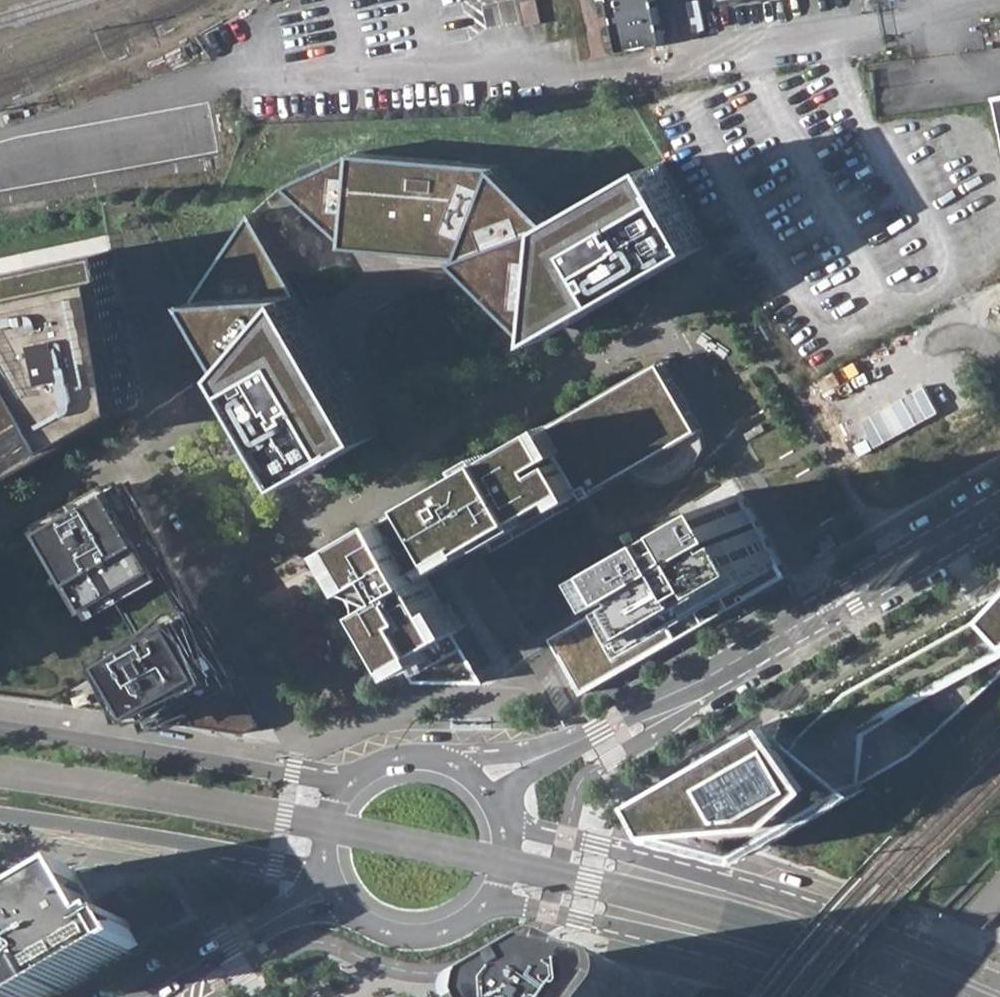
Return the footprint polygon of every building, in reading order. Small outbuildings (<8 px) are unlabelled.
[(621,50),(626,51),(636,49),(636,48),(664,43),(665,39),(663,28),(662,28),(656,0),(610,0),(621,50)] [(549,338),(712,243),(666,162),(560,223),(501,165),(357,153),(283,188),(346,246),(469,255),(549,338)] [(256,212),(198,301),(245,383),(302,481),(384,433),(304,296),(256,212)] [(11,338),(72,442),(133,406),(141,401),(121,297),(120,289),(117,271),(113,250),(0,274),(0,340),(11,338)] [(72,442),(11,338),(0,340),(0,483),(72,442)] [(486,681),(459,633),(424,575),(452,559),(476,545),(483,557),(542,523),(581,502),(658,456),(663,463),(672,468),(679,470),(689,471),(694,468),(719,454),(705,429),(663,358),(539,431),(501,452),(418,500),(419,503),(393,518),(391,515),(339,545),(360,580),(372,602),(408,663),(417,681),(486,681)] [(864,448),(945,415),(932,383),(851,416),(864,448)] [(130,653),(158,701),(169,722),(246,733),(263,724),(239,684),(227,662),(199,614),(186,591),(171,565),(166,555),(125,485),(58,524),(98,594),(124,579),(130,589),(145,615),(158,637),(130,653)] [(551,638),(583,693),(616,674),(669,644),(680,637),(708,621),(768,587),(789,574),(740,492),(631,555),(647,583),(551,638)] [(650,794),(667,827),(805,865),(862,815),(882,796),(999,691),(999,585),(993,589),(801,704),(788,711),(650,794)] [(12,978),(16,984),(21,981),(30,996),(54,996),(118,960),(136,950),(144,946),(128,919),(122,923),(117,914),(108,920),(75,870),(0,914),(0,985),(12,978)] [(647,991),(646,985),(643,980),(639,976),(632,973),(616,969),(587,957),(580,956),(574,957),(505,996),(646,996),(647,991)]
